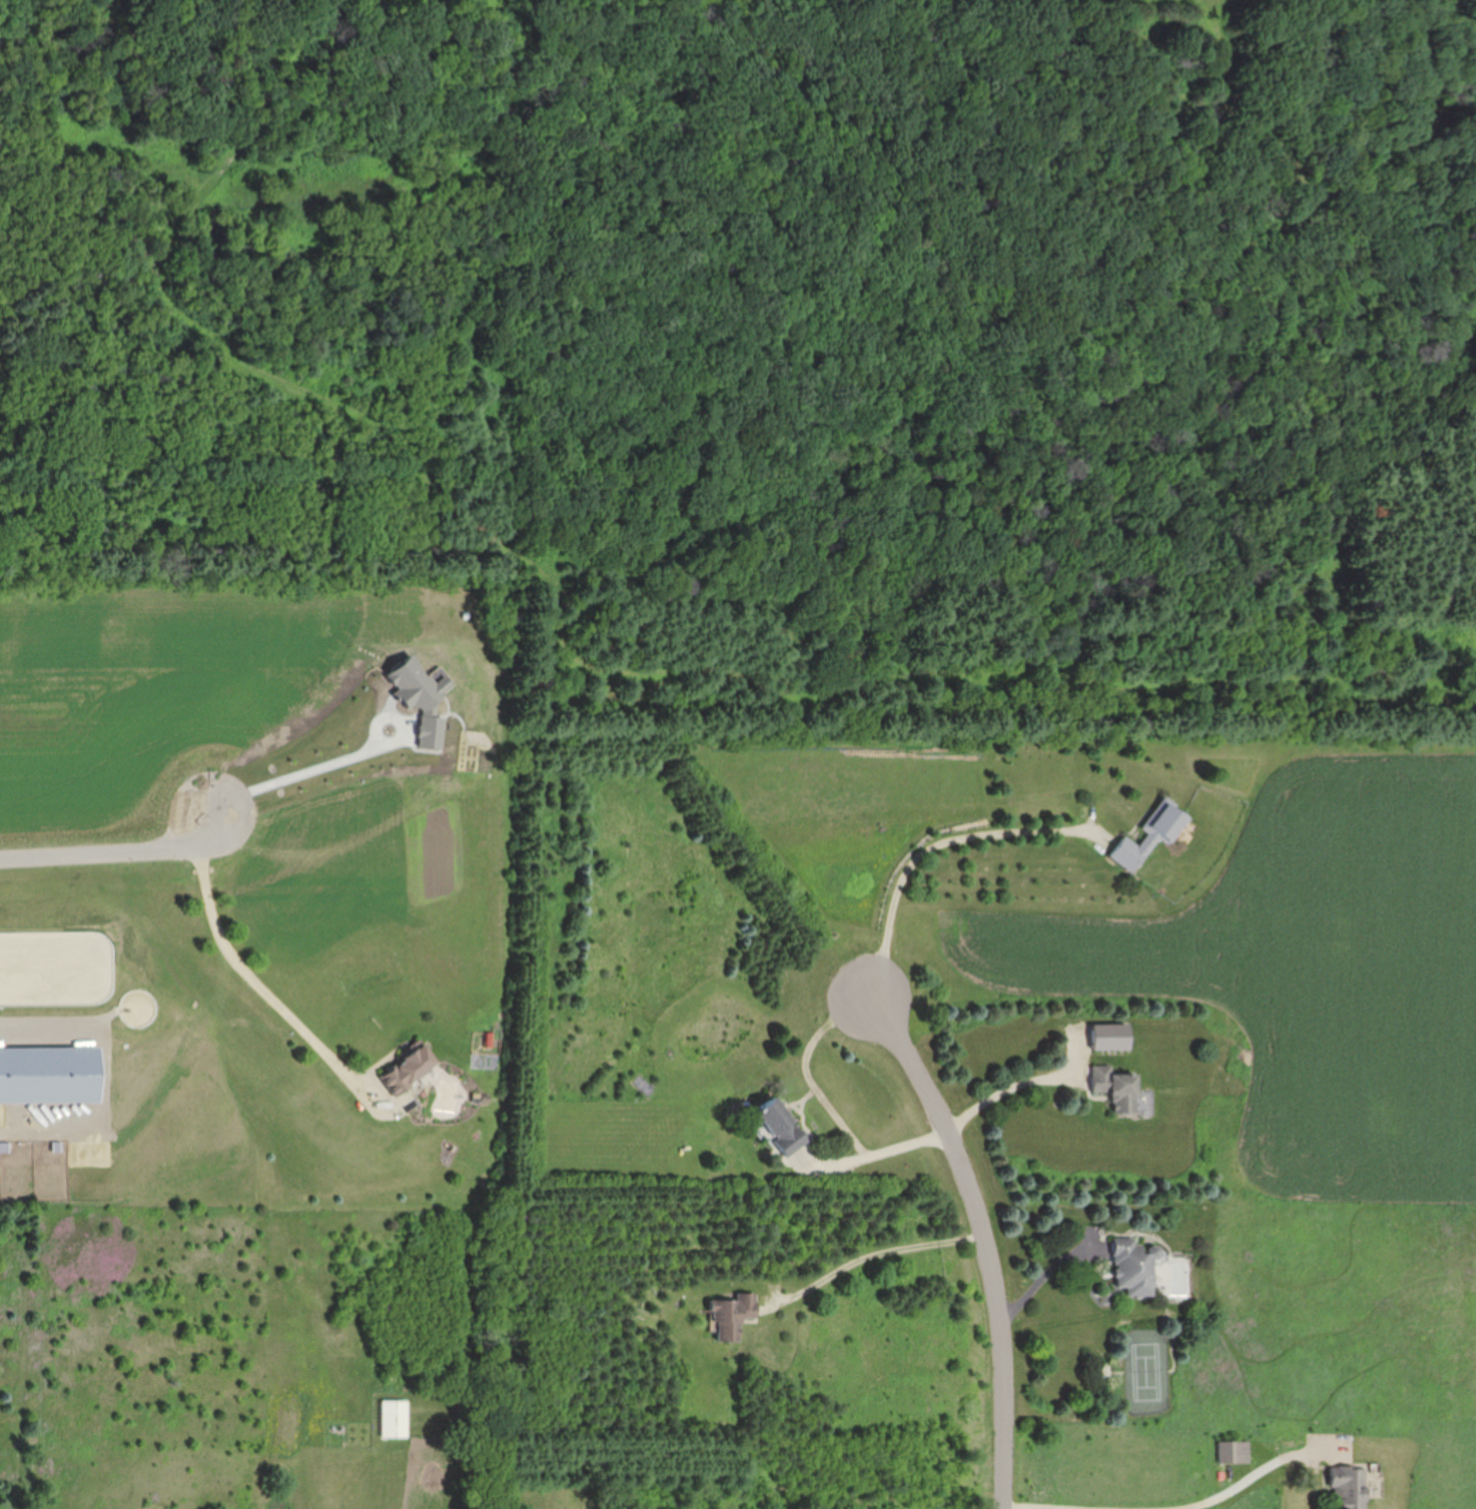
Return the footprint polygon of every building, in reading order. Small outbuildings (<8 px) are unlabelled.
[(1191,819),(1164,798),(1140,828),(1147,834),(1138,846),(1126,837),(1110,856),(1132,874),(1161,838),(1170,845),(1191,819)] [(1094,1025),(1094,1051),(1130,1051),(1130,1025),(1094,1025)] [(404,1060),(381,1074),(393,1095),(438,1068),(420,1039),(399,1052),(404,1060)] [(1138,1076),(1112,1076),(1112,1066),(1093,1066),(1093,1093),(1112,1093),(1112,1115),(1138,1115),(1138,1076)] [(807,1144),(786,1114),(780,1118),(770,1103),(749,1117),(781,1162),(807,1144)] [(1155,1298),(1154,1252),(1144,1252),(1144,1246),(1135,1246),(1135,1240),(1115,1240),(1116,1289),(1128,1289),(1128,1298),(1155,1298)] [(714,1342),(740,1342),(740,1319),(757,1320),(757,1295),(736,1295),(736,1302),(714,1302),(714,1342)] [(408,1439),(408,1402),(382,1402),(382,1439),(408,1439)] [(1248,1440),(1217,1440),(1217,1461),(1248,1461),(1248,1440)] [(1363,1467),(1335,1467),(1335,1475),(1327,1475),(1327,1508),(1363,1508),(1363,1467)]
